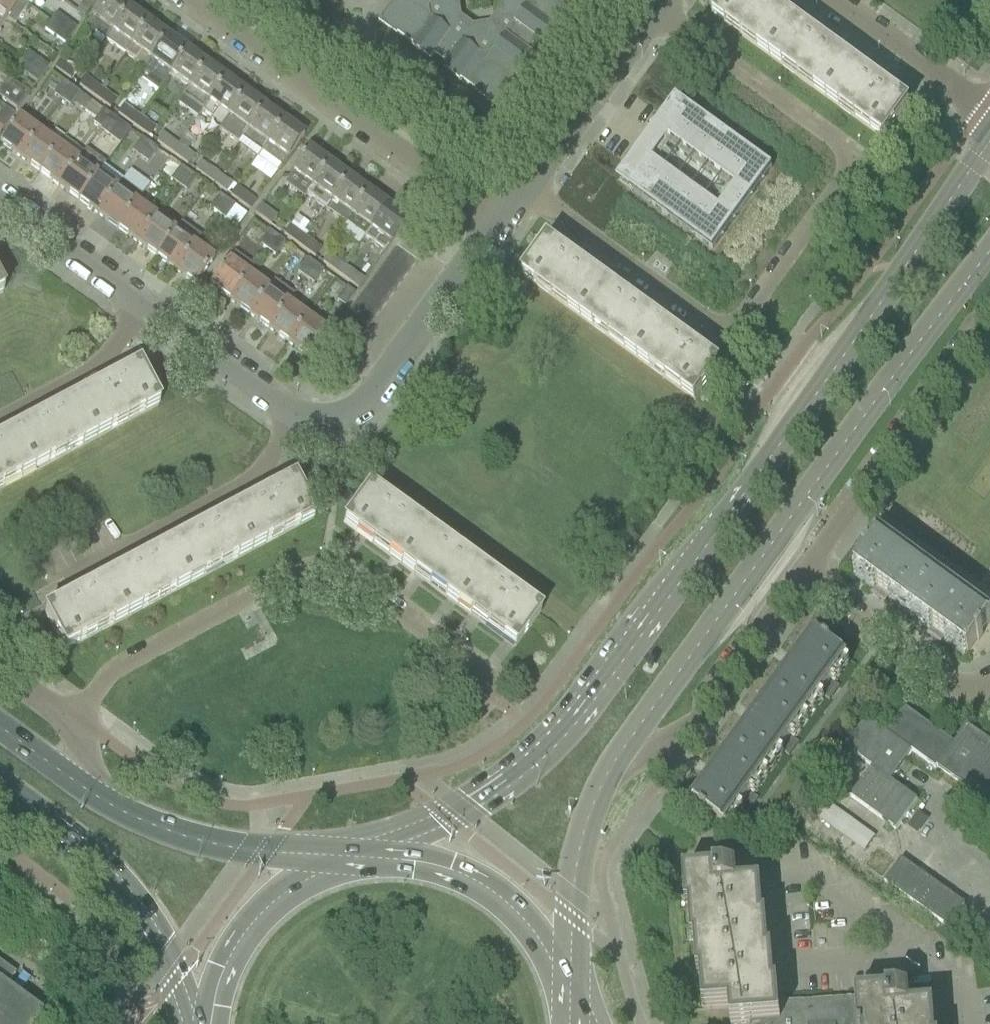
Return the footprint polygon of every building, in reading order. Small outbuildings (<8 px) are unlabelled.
[(6,19),(13,24),(27,5),(20,0),(0,0),(0,15),(6,19)] [(106,40),(129,8),(118,0),(118,1),(116,0),(105,0),(84,29),(91,34),(93,31),(106,40)] [(377,26),(378,27),(381,23),(432,60),(435,55),(446,64),(443,68),(494,105),(491,109),(492,109),(532,54),(528,51),(536,39),(540,42),(571,0),(497,0),(499,10),(489,24),(473,26),(462,17),(459,1),(459,0),(396,0),(377,26)] [(770,57),(795,23),(763,0),(725,0),(714,16),(770,57)] [(106,40),(125,54),(148,22),(138,15),(137,16),(129,10),(130,9),(129,8),(106,40)] [(56,14),(50,22),(70,37),(76,29),(75,28),(56,14)] [(50,22),(44,30),(63,44),(64,45),(70,37),(50,22)] [(167,38),(168,37),(157,29),(156,30),(148,24),(149,23),(148,22),(125,54),(135,61),(140,54),(150,61),(167,38)] [(770,57),(827,99),(852,65),(795,23),(770,57)] [(150,61),(145,68),(164,82),(169,75),(187,51),(177,43),(176,44),(168,38),(168,37),(150,61)] [(187,51),(169,75),(189,90),(207,65),(196,57),(196,58),(187,52),(188,51),(187,51)] [(28,53),(22,61),(42,76),(48,68),(28,53)] [(61,59),(54,68),(70,80),(77,72),(61,59)] [(22,61),(16,68),(36,83),(42,76),(22,61)] [(197,118),(203,111),(226,79),(215,71),(215,72),(207,66),(207,65),(189,90),(178,104),(197,118)] [(852,65),(827,99),(884,140),(909,106),(852,65)] [(78,84),(95,96),(101,87),(85,75),(78,84)] [(0,90),(0,94),(2,96),(0,98),(0,99),(16,111),(17,111),(22,103),(29,94),(28,93),(8,79),(0,90)] [(225,119),(226,120),(246,93),(235,85),(234,86),(226,80),(227,79),(226,79),(203,111),(212,118),(218,111),(227,117),(225,119)] [(54,96),(62,101),(72,88),(64,82),(54,96)] [(101,87),(95,96),(110,107),(116,98),(101,87)] [(72,88),(62,101),(69,107),(79,93),(72,88)] [(226,120),(219,129),(228,135),(238,143),(239,143),(242,139),(265,107),(254,99),(253,100),(245,94),(246,93),(226,120)] [(91,101),(83,112),(94,119),(101,109),(91,101)] [(123,105),(117,114),(133,126),(139,117),(123,105)] [(14,114),(4,107),(0,112),(0,133),(14,114)] [(265,107),(242,139),(261,153),(284,121),(274,113),(273,115),(265,109),(265,107)] [(91,123),(100,130),(111,115),(102,108),(101,109),(94,119),(91,123)] [(629,189),(629,190),(712,250),(712,249),(771,169),(771,168),(689,108),(688,109),(683,116),(680,114),(670,127),(673,129),(664,141),(727,187),(731,190),(720,204),(716,202),(654,156),(645,168),(642,166),(632,180),(635,182),(629,189)] [(111,115),(100,130),(119,143),(129,128),(111,115)] [(12,127),(0,144),(20,158),(40,132),(20,117),(12,127)] [(139,117),(133,126),(149,137),(155,128),(139,117)] [(261,153),(258,158),(278,172),(304,136),(293,128),(293,129),(284,123),(285,122),(284,121),(261,153)] [(40,132),(20,158),(40,172),(59,146),(40,132)] [(162,133),(155,142),(172,154),(178,145),(162,133)] [(131,152),(139,158),(149,144),(141,138),(131,152)] [(149,144),(139,158),(147,163),(157,150),(149,144)] [(178,145),(172,154),(188,166),(194,157),(178,145)] [(59,146),(40,172),(59,187),(79,160),(59,146)] [(310,149),(284,185),(304,199),(306,195),(329,165),(330,164),(319,156),(318,157),(310,151),(311,150),(310,149)] [(79,160),(59,187),(79,201),(98,175),(97,174),(105,164),(86,150),(79,160)] [(201,161),(194,170),(210,182),(212,181),(217,173),(201,161)] [(306,195),(326,210),(349,178),(338,170),(338,171),(329,165),(306,195)] [(98,175),(79,201),(98,215),(122,181),(123,180),(104,166),(98,175)] [(170,181),(178,186),(188,173),(180,167),(170,181)] [(188,173),(178,186),(186,192),(196,178),(188,173)] [(212,181),(210,182),(226,193),(227,192),(232,185),(217,173),(212,181)] [(349,178),(326,210),(346,224),(369,192),(358,184),(357,186),(349,180),(350,178),(349,178)] [(122,181),(98,215),(118,229),(137,203),(142,196),(122,181)] [(236,187),(229,196),(250,211),(256,202),(236,187)] [(346,224),(365,238),(388,206),(377,198),(376,200),(368,194),(369,192),(346,224)] [(218,195),(208,208),(217,215),(227,201),(218,195)] [(227,201),(217,215),(225,220),(235,206),(227,201)] [(137,203),(118,229),(137,243),(156,217),(137,203)] [(260,204),(254,213),(270,226),(277,217),(260,204)] [(388,206),(365,238),(384,251),(389,245),(390,245),(408,221),(397,213),(396,214),(387,208),(388,207),(388,206)] [(156,217),(137,243),(157,258),(176,231),(156,217)] [(176,231),(157,258),(176,271),(196,243),(201,237),(181,224),(176,231)] [(284,233),(283,235),(299,247),(306,238),(289,226),(284,233)] [(268,231),(259,245),(267,250),(276,237),(268,231)] [(395,249),(415,264),(417,265),(426,252),(405,236),(395,249)] [(276,237),(267,250),(274,255),(284,242),(276,237)] [(306,238),(299,247),(315,258),(322,249),(306,238)] [(524,276),(581,318),(605,284),(548,243),(524,276)] [(195,245),(176,271),(195,286),(207,269),(214,259),(195,245)] [(395,249),(388,259),(408,273),(415,264),(395,249)] [(322,261),(339,273),(345,266),(345,265),(328,252),(322,261)] [(218,275),(210,286),(230,301),(249,275),(248,274),(253,267),(234,253),(229,260),(222,270),(218,275)] [(297,272),(297,273),(305,279),(305,278),(315,264),(307,259),(297,272)] [(388,259),(381,269),(401,283),(408,273),(388,259)] [(305,278),(305,279),(313,285),(323,270),(322,269),(315,264),(305,278)] [(339,273),(338,275),(353,286),(360,277),(345,266),(339,273)] [(381,269),(374,279),(394,293),(401,283),(381,269)] [(249,275),(230,301),(250,315),(269,289),(249,275)] [(374,279),(367,288),(387,303),(394,293),(374,279)] [(268,329),(287,303),(293,295),(274,281),(270,287),(250,315),(268,329)] [(581,318),(638,359),(662,326),(605,284),(581,318)] [(346,287),(336,301),(344,307),(345,308),(355,294),(346,287)] [(367,288),(360,298),(380,312),(387,303),(367,288)] [(360,298),(353,308),(373,322),(380,312),(360,298)] [(287,303),(268,329),(288,343),(307,317),(287,303)] [(353,308),(346,318),(366,332),(373,322),(353,308)] [(307,317),(288,343),(308,357),(319,342),(326,332),(307,317)] [(346,318),(339,327),(359,342),(366,332),(346,318)] [(662,326),(638,359),(695,401),(719,367),(662,326)] [(339,327),(332,337),(352,351),(359,342),(339,327)] [(332,337),(325,347),(344,361),(352,351),(332,337)] [(139,369),(77,402),(96,438),(158,405),(139,369)] [(76,402),(14,435),(34,471),(96,438),(76,402)] [(34,471),(14,435),(0,442),(0,489),(34,471)] [(294,482),(232,515),(251,552),(313,519),(294,482)] [(344,524),(401,566),(425,532),(369,490),(344,524)] [(232,515),(169,548),(189,584),(251,552),(232,515)] [(401,566),(458,607),(482,573),(425,532),(401,566)] [(864,558),(855,571),(876,587),(889,596),(911,612),(935,579),(923,570),(923,569),(922,568),(921,569),(911,562),(909,560),(903,556),(892,549),(893,548),(892,547),(891,548),(880,539),(880,538),(879,537),(868,552),(867,551),(863,557),(864,558)] [(169,548),(107,581),(127,617),(189,584),(169,548)] [(482,573),(458,607),(514,649),(539,615),(482,573)] [(911,612),(968,652),(977,639),(979,640),(983,635),(981,634),(989,622),(989,618),(978,609),(977,609),(966,601),(949,589),(949,588),(948,587),(947,588),(935,579),(911,612)] [(127,617),(107,581),(45,614),(64,650),(127,617)] [(781,681),(772,693),(805,717),(846,660),(829,648),(830,646),(824,642),(823,644),(813,636),(812,638),(804,649),(803,649),(802,651),(803,651),(796,660),(790,669),(782,679),(781,680),(781,681)] [(741,737),(732,749),(765,773),(805,717),(772,693),(764,705),(763,705),(762,706),(763,707),(742,735),(741,735),(740,736),(741,737)] [(989,801),(989,741),(967,725),(953,744),(904,708),(886,733),(866,719),(845,748),(872,767),(851,797),(896,830),(916,802),(889,782),(911,752),(935,769),(937,768),(963,787),(968,786),(989,801)] [(691,803),(691,804),(701,812),(700,814),(706,818),(707,816),(724,829),(765,773),(732,749),(723,761),(722,760),(721,762),(722,762),(715,772),(709,780),(701,791),(701,790),(700,792),(701,792),(692,804),(691,803)] [(828,800),(816,815),(863,852),(875,836),(828,800)] [(884,882),(947,927),(964,903),(901,858),(884,882)] [(682,875),(685,911),(688,911),(690,943),(684,944),(684,945),(694,944),(696,977),(691,978),(691,979),(700,978),(702,1010),(696,1011),(696,1012),(729,1010),(730,1023),(916,1023),(915,1013),(930,1012),(929,1010),(909,1011),(908,995),(855,998),(855,1000),(778,1005),(776,986),(773,986),(771,953),(768,953),(765,920),(762,920),(761,903),(743,904),(742,890),(756,889),(756,887),(736,888),(735,872),(697,874),(682,875)] [(40,1013),(5,988),(15,975),(0,965),(0,1023),(33,1023),(40,1013)]
